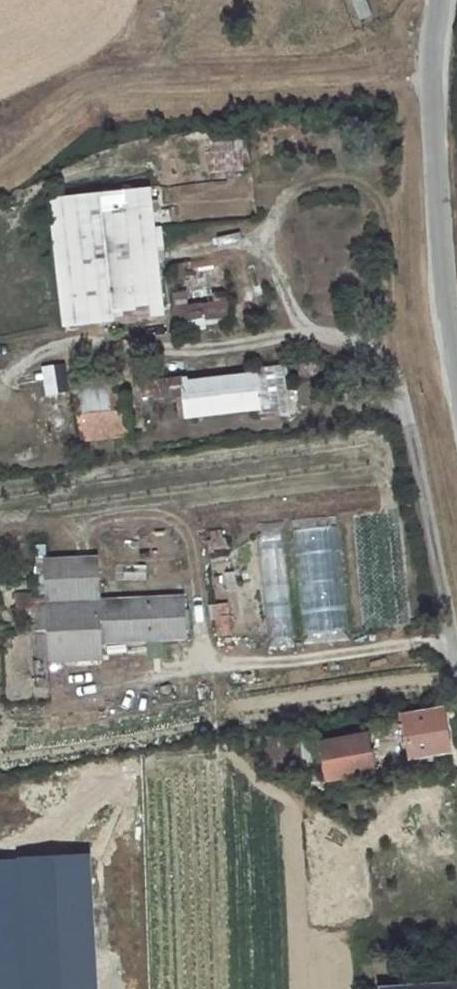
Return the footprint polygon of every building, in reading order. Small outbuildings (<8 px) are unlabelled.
[(357,20),(370,15),(364,0),(349,0),(357,20)] [(211,171),(242,169),(241,138),(209,140),(211,171)] [(150,189),(51,200),(65,326),(164,317),(150,189)] [(65,364),(44,367),(55,444),(76,441),(65,364)] [(182,378),(139,382),(141,399),(156,397),(157,400),(182,397),(184,418),(259,409),(258,403),(284,401),(280,367),(255,370),(256,376),(182,384),(182,378)] [(123,385),(74,391),(81,440),(130,436),(123,385)] [(284,401),(258,403),(259,409),(260,419),(286,417),(284,401)] [(287,640),(283,524),(260,525),(264,641),(287,640)] [(92,557),(42,561),(46,606),(96,602),(92,557)] [(101,657),(100,641),(184,635),(182,612),(180,595),(96,602),(46,606),(50,660),(101,657)] [(211,604),(216,637),(233,634),(227,601),(211,604)] [(46,606),(32,607),(36,662),(50,660),(46,606)] [(444,710),(405,717),(411,757),(448,751),(451,751),(447,726),(444,710)] [(372,735),(327,744),(333,778),(378,770),(372,735)] [(448,751),(422,756),(423,764),(449,760),(448,751)]
